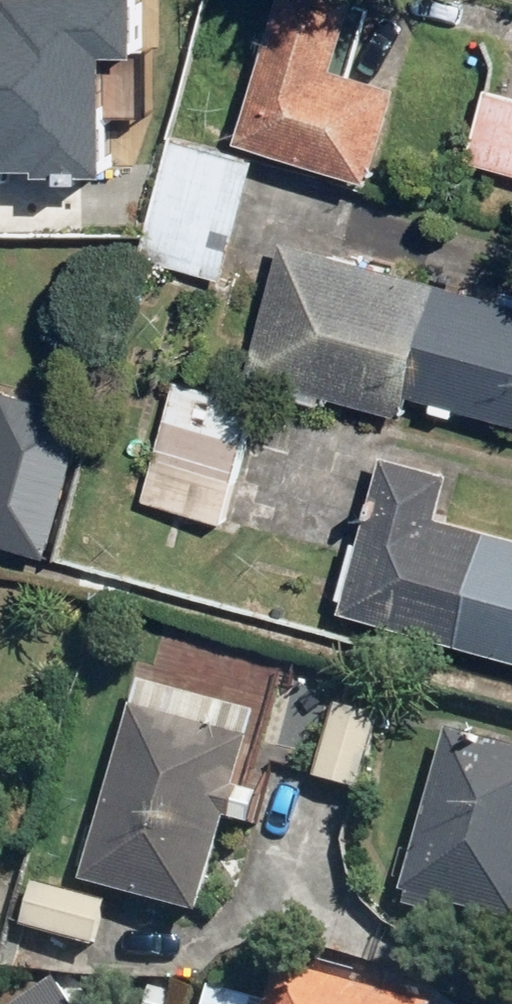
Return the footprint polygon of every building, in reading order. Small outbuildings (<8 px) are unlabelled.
[(15,140),(15,159),(120,156),(117,42),(157,40),(156,0),(0,0),(0,140),(15,140)] [(336,76),(355,0),(259,0),(221,150),(374,189),(399,92),(336,76)] [(483,94),(464,168),(511,180),(511,101),(483,94)] [(252,174),(169,153),(140,266),(224,287),(252,174)] [(280,247),(248,375),(279,383),(276,396),(317,406),(320,393),(401,413),(404,401),(511,428),(511,305),(280,247)] [(224,524),(254,405),(171,384),(141,503),(224,524)] [(0,391),(0,392),(0,546),(50,558),(87,413),(0,391)] [(438,515),(449,472),(379,454),(339,612),(511,656),(511,534),(438,515)] [(310,779),(358,793),(380,717),(332,703),(310,779)] [(82,883),(203,915),(250,738),(130,706),(82,883)] [(511,921),(511,748),(449,730),(399,904),(458,921),(462,907),(511,921)] [(17,925),(92,944),(103,902),(29,883),(17,925)] [(274,963),(263,1003),(433,1003),(274,963)] [(55,980),(18,1003),(71,1003),(55,980)]
